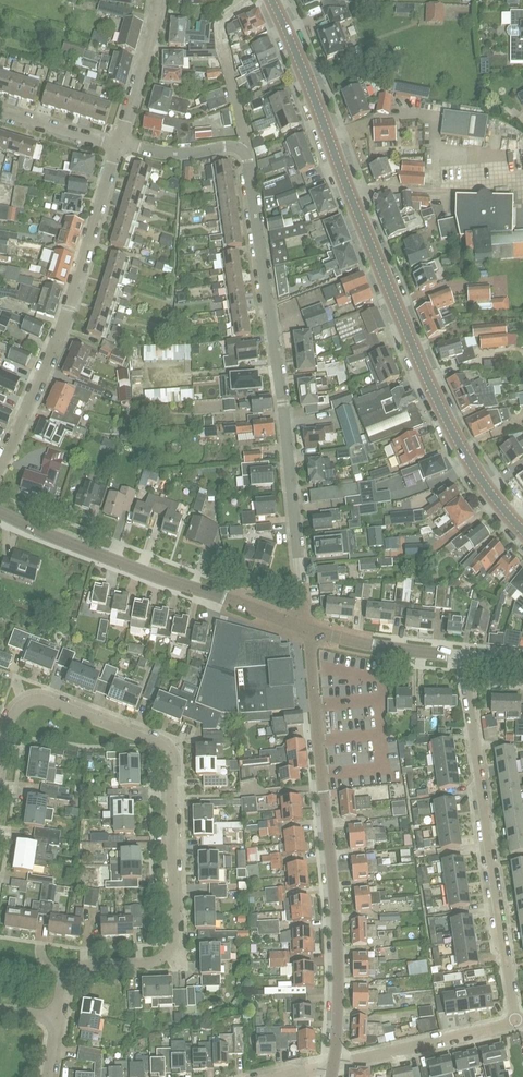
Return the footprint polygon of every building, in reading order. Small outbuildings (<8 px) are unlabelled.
[(302,0),(301,3),(302,7),(305,8),(321,2),(326,0),(335,1),(335,0),(302,0)] [(321,2),(324,8),(322,9),(325,17),(327,16),(331,27),(351,19),(347,7),(344,2),(335,1),(326,0),(321,2)] [(125,10),(100,4),(98,13),(123,19),(125,10)] [(414,5),(396,5),(396,15),(414,15),(414,5)] [(442,19),(443,7),(428,6),(428,19),(442,19)] [(511,11),(511,27),(509,28),(508,30),(507,32),(508,34),(509,36),(511,38),(511,63),(522,63),(522,12),(511,11)] [(265,28),(259,12),(232,23),(237,33),(243,30),(245,36),(265,28)] [(125,20),(123,28),(121,33),(139,38),(143,24),(125,20)] [(190,45),(189,53),(196,52),(211,52),(216,52),(214,34),(210,34),(211,24),(201,23),(200,33),(186,32),(187,22),(171,21),(170,38),(168,38),(167,45),(169,45),(169,47),(185,48),(185,45),(190,45)] [(337,28),(318,35),(328,59),(337,56),(339,60),(348,57),(346,52),(337,28)] [(108,40),(101,37),(102,34),(94,32),(91,41),(106,46),(108,40)] [(121,33),(120,38),(118,46),(136,51),(139,38),(121,33)] [(267,66),(277,61),(269,40),(252,47),(255,56),(241,62),(243,68),(238,70),(242,78),(242,79),(245,77),(268,68),(267,66)] [(62,51),(83,58),(86,49),(65,43),(62,51)] [(360,46),(350,49),(354,58),(364,55),(360,46)] [(86,52),(83,59),(101,64),(130,73),(133,59),(115,54),(113,62),(102,59),(103,57),(86,52)] [(163,67),(165,67),(165,69),(183,69),(183,58),(195,58),(195,55),(196,55),(197,55),(196,52),(189,53),(175,53),(175,55),(164,55),(164,61),(162,62),(163,67)] [(130,73),(101,64),(83,59),(84,59),(82,67),(96,71),(98,64),(101,65),(99,69),(110,72),(108,81),(126,86),(130,73)] [(489,75),(489,59),(481,59),(481,75),(489,75)] [(251,92),(260,88),(258,84),(266,81),(267,85),(283,79),(283,76),(285,76),(283,71),(281,72),(279,65),(246,79),(247,83),(251,92)] [(219,70),(207,71),(207,74),(207,76),(208,80),(220,78),(219,70)] [(195,81),(196,73),(196,72),(180,71),(180,73),(164,72),(164,78),(162,77),(161,84),(180,85),(181,80),(195,81)] [(0,82),(0,93),(9,96),(15,78),(2,74),(0,82)] [(28,81),(15,78),(9,96),(22,100),(28,81)] [(40,85),(34,83),(28,81),(22,100),(35,104),(40,85)] [(347,107),(365,100),(370,98),(365,85),(342,93),(347,107)] [(56,110),(61,91),(48,87),(43,106),(56,110)] [(201,106),(207,104),(224,98),(221,89),(204,95),(205,97),(199,99),(201,106)] [(154,96),(153,100),(187,109),(189,104),(171,99),(173,94),(155,90),(155,91),(154,91),(153,95),(154,96)] [(61,91),(56,110),(68,113),(74,95),(61,91)] [(74,95),(68,113),(81,117),(86,99),(88,93),(83,91),(81,97),(74,95)] [(86,99),(81,117),(93,121),(99,103),(101,97),(100,97),(95,95),(88,93),(86,99)] [(275,100),(273,94),(267,96),(250,103),(253,112),(262,108),(267,120),(274,117),(292,110),(286,96),(275,100)] [(378,103),(391,105),(392,97),(380,95),(378,103)] [(224,98),(207,104),(209,111),(226,105),(224,98)] [(186,115),(187,109),(153,100),(151,104),(150,105),(149,109),(150,110),(150,111),(168,115),(169,111),(186,115)] [(369,113),(365,100),(347,107),(352,120),(369,113)] [(99,103),(93,121),(106,125),(112,106),(99,103)] [(391,105),(378,103),(377,113),(389,115),(391,105)] [(298,126),(292,110),(274,117),(267,120),(251,126),(254,135),(271,128),(270,126),(277,123),(280,132),(298,126)] [(229,112),(222,113),(224,127),(231,126),(229,112)] [(488,118),(472,116),(445,112),(441,135),(469,139),(485,142),(488,118)] [(164,119),(147,115),(144,129),(162,133),(163,127),(175,130),(177,133),(190,135),(190,132),(189,123),(164,117),(164,119)] [(396,141),(396,121),(374,122),(374,142),(396,141)] [(213,139),(212,128),(195,129),(196,140),(213,139)] [(0,134),(0,135),(0,152),(1,151),(8,153),(12,137),(0,134)] [(25,141),(12,137),(8,153),(20,156),(25,141)] [(267,145),(264,137),(252,141),(254,150),(266,145),(267,145)] [(286,155),(284,155),(270,160),(269,159),(258,163),(259,171),(262,170),(271,167),(284,162),(308,153),(302,137),(283,145),(286,153),(286,155)] [(14,162),(13,169),(18,169),(18,167),(23,168),(25,160),(30,162),(31,159),(33,160),(37,145),(25,141),(20,156),(18,163),(14,162)] [(266,145),(254,150),(257,157),(268,152),(266,145)] [(288,165),(293,163),(294,165),(296,164),(299,174),(314,168),(308,153),(292,159),(284,162),(271,167),(262,170),(265,176),(273,172),(273,173),(289,167),(288,165)] [(69,180),(70,173),(92,177),(94,161),(75,158),(74,166),(66,164),(65,172),(58,171),(57,172),(44,169),(39,169),(34,168),(32,173),(38,174),(54,178),(69,180)] [(214,180),(232,178),(230,164),(221,165),(220,159),(212,160),(213,166),(206,167),(208,181),(214,180)] [(136,164),(132,178),(149,183),(153,170),(161,173),(163,166),(146,161),(144,167),(136,164)] [(393,179),(386,162),(370,168),(376,182),(383,179),(384,182),(393,179)] [(410,173),(424,174),(424,164),(402,162),(402,172),(402,173),(410,173)] [(192,183),(193,169),(186,168),(185,182),(192,183)] [(410,173),(402,173),(402,172),(397,172),(401,185),(409,186),(410,173)] [(425,174),(424,174),(410,173),(409,186),(424,187),(425,174)] [(262,185),(265,202),(294,191),(288,176),(262,185)] [(88,183),(69,180),(54,178),(53,183),(59,184),(58,186),(70,188),(69,193),(86,196),(86,195),(87,194),(88,190),(87,189),(88,183)] [(132,178),(128,191),(145,196),(147,188),(149,183),(132,178)] [(216,194),(234,192),(232,178),(214,180),(216,194)] [(158,193),(160,187),(152,184),(150,190),(158,193)] [(16,186),(15,193),(28,196),(38,198),(39,191),(29,189),(16,186)] [(266,211),(279,208),(280,210),(289,207),(293,216),(298,214),(332,200),(327,188),(318,192),(316,191),(312,192),(312,195),(310,195),(312,200),(299,205),(294,191),(265,202),(265,205),(266,211)] [(128,191),(124,204),(141,210),(144,201),(143,201),(145,196),(128,191)] [(217,199),(217,200),(218,208),(235,205),(234,192),(216,194),(217,199)] [(13,200),(26,203),(28,196),(15,193),(13,200)] [(379,217),(397,210),(397,208),(398,208),(400,207),(400,206),(402,206),(403,212),(413,212),(413,211),(421,211),(421,206),(429,207),(429,196),(412,194),(392,197),(391,193),(375,198),(373,203),(379,217)] [(82,201),(64,197),(57,196),(55,205),(59,205),(58,213),(72,216),(72,214),(80,215),(80,214),(82,214),(83,207),(81,207),(82,201)] [(154,206),(156,199),(148,197),(146,204),(154,206)] [(451,238),(460,236),(461,240),(462,257),(474,256),(475,262),(522,259),(522,234),(513,235),(514,199),(493,199),(493,197),(478,197),(478,198),(457,197),(456,218),(438,222),(442,239),(451,238)] [(26,203),(13,200),(12,208),(25,211),(26,203)] [(337,212),(332,200),(298,214),(299,216),(301,216),(302,219),(317,213),(319,218),(328,215),(328,216),(337,212)] [(141,210),(124,204),(120,218),(137,223),(139,214),(141,210)] [(235,205),(218,208),(219,212),(220,221),(237,219),(235,205)] [(3,207),(1,222),(7,222),(10,208),(3,207)] [(12,208),(10,208),(7,222),(18,223),(19,213),(24,214),(25,211),(12,208)] [(432,209),(421,212),(423,219),(434,215),(432,209)] [(401,220),(397,210),(379,217),(383,228),(402,221),(401,220)] [(150,219),(152,213),(144,211),(142,217),(150,219)] [(41,225),(44,226),(81,237),(85,224),(67,218),(63,228),(60,227),(61,225),(46,220),(43,219),(41,225)] [(120,218),(116,231),(133,236),(135,227),(132,226),(133,222),(137,223),(120,218)] [(268,221),(269,232),(282,229),(282,230),(284,229),(282,218),(280,219),(268,221)] [(402,221),(383,228),(388,240),(420,227),(418,221),(411,223),(408,218),(401,220),(402,221)] [(220,221),(221,227),(222,235),(239,233),(237,219),(220,221)] [(320,242),(346,232),(341,219),(325,225),(323,221),(314,225),(313,222),(304,224),(308,234),(316,231),(317,233),(313,234),(312,236),(313,241),(316,242),(320,240),(320,242)] [(147,226),(140,224),(138,230),(145,232),(147,226)] [(308,235),(308,234),(304,224),(284,229),(282,230),(282,229),(269,232),(271,244),(285,241),(308,235)] [(54,243),(58,245),(76,251),(81,237),(44,226),(41,225),(38,232),(42,233),(42,232),(56,236),(54,243)] [(131,241),(133,236),(116,231),(112,244),(128,250),(131,241)] [(9,240),(17,241),(18,235),(0,232),(0,238),(9,240)] [(350,244),(346,232),(320,242),(320,240),(316,242),(316,244),(318,243),(320,248),(331,243),(334,250),(350,244)] [(210,242),(223,241),(224,249),(241,246),(239,233),(222,235),(210,237),(210,242)] [(174,238),(163,234),(160,245),(170,248),(174,238)] [(142,245),(144,239),(136,237),(134,243),(142,245)] [(410,267),(427,261),(426,258),(428,256),(421,237),(404,243),(408,253),(405,254),(410,267)] [(9,240),(0,238),(0,246),(8,248),(9,240)] [(275,268),(284,265),(290,264),(285,241),(271,244),(275,268)] [(324,268),(327,267),(353,257),(352,253),(353,251),(352,248),(350,248),(349,247),(333,253),(335,258),(322,262),(324,268)] [(209,262),(217,262),(216,256),(218,256),(217,249),(208,250),(209,262)] [(40,262),(70,271),(74,257),(56,252),(53,262),(50,261),(51,259),(41,256),(40,262)] [(221,261),(222,269),(240,267),(238,253),(224,255),(221,255),(221,261)] [(111,264),(127,269),(129,264),(130,259),(127,258),(114,254),(111,264)] [(354,261),(353,257),(327,267),(324,268),(326,273),(333,270),(336,278),(342,276),(341,273),(346,271),(348,272),(352,270),(352,269),(357,267),(356,266),(358,265),(357,261),(354,261)] [(141,262),(133,260),(131,266),(139,269),(141,262)] [(40,275),(48,278),(48,279),(66,285),(70,271),(40,262),(38,268),(42,269),(40,275)] [(158,263),(155,270),(163,272),(165,265),(158,263)] [(414,276),(417,284),(416,285),(417,289),(419,289),(420,292),(437,285),(432,273),(438,271),(435,263),(427,266),(416,270),(417,275),(414,276)] [(126,273),(127,269),(111,264),(107,277),(123,282),(124,277),(128,279),(128,280),(135,282),(137,276),(126,273)] [(286,280),(284,265),(275,268),(277,282),(281,281),(286,280)] [(8,267),(6,274),(20,277),(21,270),(8,267)] [(242,280),(240,267),(222,269),(223,274),(224,283),(242,280)] [(322,269),(308,274),(311,283),(325,278),(322,269)] [(20,277),(6,274),(5,281),(18,283),(20,277)] [(373,301),(362,275),(322,291),(326,302),(335,298),(339,307),(353,302),(355,309),(364,306),(363,305),(373,301)] [(107,277),(102,290),(119,295),(120,291),(124,292),(123,293),(131,296),(133,289),(122,286),(123,282),(107,277)] [(243,294),(242,280),(224,283),(225,284),(225,288),(226,296),(243,294)] [(289,297),(286,280),(281,281),(277,282),(279,301),(289,297)] [(22,285),(20,293),(24,294),(59,305),(64,291),(46,285),(43,295),(40,294),(41,291),(22,285)] [(469,303),(477,302),(490,302),(490,301),(489,287),(468,288),(469,303)] [(418,314),(424,328),(443,320),(439,310),(454,304),(448,289),(428,296),(433,309),(418,314)] [(102,290),(98,303),(115,308),(116,304),(120,305),(120,306),(127,308),(129,302),(118,299),(119,295),(102,290)] [(24,294),(20,293),(10,291),(8,298),(18,301),(32,305),(30,311),(38,313),(55,318),(59,305),(24,294)] [(185,294),(177,295),(178,303),(186,302),(185,294)] [(245,307),(243,294),(226,296),(227,302),(228,310),(245,307)] [(492,301),(490,301),(490,302),(477,302),(478,311),(493,310),(493,312),(510,311),(509,299),(492,300),(492,301)] [(98,303),(94,316),(111,321),(113,317),(114,313),(115,308),(98,303)] [(329,308),(324,310),(322,304),(301,312),(308,330),(328,323),(333,321),(329,308)] [(230,323),(247,321),(245,307),(228,310),(228,311),(224,311),(216,312),(217,318),(229,316),(230,323)] [(44,326),(23,316),(21,318),(13,315),(13,314),(3,311),(0,317),(0,332),(4,334),(11,321),(25,327),(23,332),(39,339),(39,338),(41,337),(43,333),(42,331),(44,326)] [(334,323),(338,336),(341,343),(353,337),(356,344),(363,341),(365,344),(352,349),(354,356),(354,357),(364,353),(367,352),(377,348),(380,347),(375,334),(385,330),(377,311),(363,317),(361,312),(334,323)] [(123,322),(125,316),(117,313),(116,319),(123,322)] [(110,326),(111,321),(94,316),(93,320),(88,333),(106,339),(109,330),(110,326)] [(453,316),(443,320),(424,328),(429,340),(446,333),(444,328),(456,323),(453,316)] [(247,321),(230,323),(230,324),(231,329),(232,338),(250,335),(248,321),(247,321)] [(506,324),(472,327),(473,337),(507,334),(506,324)] [(119,335),(121,329),(113,327),(112,332),(119,335)] [(295,343),(296,347),(315,344),(314,343),(314,338),(323,335),(321,327),(313,330),(313,335),(311,336),(310,333),(294,335),(295,337),(293,338),(293,343),(295,343)] [(507,335),(480,338),(481,349),(508,347),(507,335)] [(332,339),(337,350),(343,348),(341,343),(338,336),(332,339)] [(240,339),(227,341),(229,357),(237,356),(238,363),(258,360),(256,344),(241,346),(240,339)] [(104,340),(101,346),(127,356),(114,351),(116,346),(104,340)] [(459,343),(459,341),(437,347),(442,361),(456,357),(458,365),(477,360),(473,347),(467,349),(465,341),(459,343)] [(297,357),(297,361),(313,359),(313,356),(316,356),(316,352),(315,349),(324,348),(324,342),(314,343),(315,344),(296,347),(296,351),(294,351),(295,357),(297,357)] [(0,343),(0,351),(11,356),(9,361),(26,368),(31,356),(0,343)] [(69,362),(84,368),(89,357),(95,360),(98,353),(86,348),(85,350),(74,345),(70,353),(73,354),(69,362)] [(124,362),(127,356),(101,346),(101,347),(102,347),(99,354),(108,358),(107,361),(122,367),(127,369),(129,364),(124,362)] [(168,346),(160,347),(160,362),(168,362),(168,346)] [(176,346),(168,346),(168,362),(176,362),(176,346)] [(183,346),(176,346),(176,362),(184,361),(183,346)] [(191,346),(183,346),(184,361),(192,361),(191,346)] [(144,347),(144,362),(152,362),(152,347),(144,347)] [(160,347),(152,347),(152,362),(160,362),(160,347)] [(343,348),(337,350),(337,351),(334,352),(336,361),(346,358),(343,348)] [(371,373),(394,365),(388,350),(366,360),(365,360),(371,373)] [(366,360),(364,353),(354,357),(347,359),(350,366),(365,360),(366,360)] [(326,372),(325,366),(325,363),(317,364),(316,358),(313,359),(297,361),(298,365),(296,366),(297,371),(298,371),(299,373),(315,370),(315,368),(317,368),(318,372),(326,372)] [(502,369),(502,361),(485,361),(485,370),(502,369)] [(85,370),(84,369),(84,368),(69,362),(64,373),(77,379),(74,387),(76,388),(83,390),(92,394),(101,398),(105,390),(89,383),(91,377),(84,374),(85,370)] [(344,362),(325,366),(326,372),(327,377),(337,376),(339,385),(348,380),(344,362)] [(360,391),(363,399),(378,393),(378,394),(379,393),(377,387),(381,386),(399,378),(394,365),(371,373),(376,386),(360,391)] [(522,369),(513,369),(514,377),(522,377),(522,369)] [(9,391),(13,393),(15,393),(20,381),(9,376),(10,374),(2,370),(1,372),(0,372),(0,379),(0,380),(0,387),(9,391)] [(118,383),(120,383),(131,382),(129,370),(117,372),(118,383)] [(233,391),(225,392),(225,400),(246,399),(246,391),(265,390),(264,381),(261,381),(261,374),(231,376),(233,391)] [(472,391),(483,386),(481,380),(469,385),(464,376),(447,382),(453,394),(471,389),(472,391)] [(298,383),(300,395),(317,393),(316,388),(327,386),(326,380),(298,383)] [(488,382),(489,388),(501,386),(501,380),(488,382)] [(131,388),(131,382),(120,383),(120,389),(119,389),(120,403),(122,403),(122,405),(133,410),(132,402),(133,402),(131,388)] [(453,394),(457,404),(486,395),(487,397),(494,396),(493,388),(487,389),(485,385),(483,386),(472,391),(471,389),(453,394)] [(76,388),(74,393),(58,386),(53,397),(69,405),(77,408),(80,401),(88,405),(92,394),(83,390),(76,388)] [(390,389),(379,393),(378,394),(378,393),(363,399),(354,402),(368,445),(369,446),(374,444),(422,428),(418,417),(413,405),(419,403),(414,393),(405,397),(402,391),(392,395),(390,389)] [(160,390),(145,391),(146,404),(155,404),(161,403),(160,390)] [(317,393),(300,395),(302,408),(329,404),(328,397),(317,399),(317,393)] [(353,401),(350,394),(331,400),(334,408),(353,401)] [(486,395),(457,404),(461,413),(484,406),(485,409),(498,407),(494,396),(487,397),(486,395)] [(69,405),(53,397),(48,409),(64,416),(61,423),(76,427),(78,427),(82,418),(74,414),(77,408),(69,405)] [(272,410),(271,398),(252,399),(252,401),(239,403),(240,409),(247,409),(248,410),(253,410),(254,415),(263,414),(263,412),(272,410)] [(7,426),(13,413),(0,407),(0,423),(7,426)] [(362,445),(351,407),(337,411),(350,450),(362,445)] [(498,410),(486,412),(466,422),(474,439),(494,428),(502,423),(498,410)] [(129,424),(128,424),(137,426),(137,425),(135,424),(134,411),(129,411),(129,420),(128,420),(127,423),(129,424)] [(42,422),(35,436),(47,442),(51,443),(55,435),(61,438),(64,432),(72,435),(76,427),(61,423),(53,421),(50,426),(42,422)] [(237,436),(248,435),(247,434),(255,433),(255,440),(266,440),(266,437),(274,436),(273,422),(247,425),(237,426),(236,424),(224,425),(225,435),(236,434),(237,436)] [(120,439),(125,440),(132,442),(134,436),(136,436),(137,426),(128,424),(127,433),(122,432),(120,439)] [(303,440),(305,441),(306,449),(319,448),(318,444),(325,443),(323,434),(334,433),(333,425),(317,427),(317,430),(304,431),(304,434),(303,435),(303,440)] [(217,426),(199,427),(200,438),(218,436),(217,426)] [(512,442),(501,450),(505,457),(503,458),(507,465),(510,464),(511,466),(522,457),(522,455),(519,450),(522,447),(522,436),(520,433),(508,436),(512,442)] [(390,444),(394,456),(423,445),(421,440),(419,439),(417,439),(416,435),(390,444)] [(364,445),(362,445),(350,450),(352,466),(369,463),(366,455),(364,446),(364,445)] [(424,458),(422,453),(424,452),(425,450),(423,445),(394,456),(399,468),(424,458)] [(350,458),(349,450),(338,452),(339,460),(350,458)] [(262,453),(244,454),(245,463),(262,462),(262,453)] [(67,454),(65,462),(73,465),(75,457),(67,454)] [(28,474),(26,474),(21,489),(42,495),(46,482),(53,484),(57,470),(59,471),(62,461),(46,456),(43,466),(44,466),(42,474),(29,470),(28,474)] [(330,459),(323,460),(307,461),(308,473),(335,470),(335,465),(330,465),(330,459)] [(447,470),(445,463),(442,463),(441,459),(428,464),(427,463),(401,472),(403,478),(420,472),(423,481),(425,480),(446,473),(445,471),(447,470)] [(242,465),(243,478),(243,488),(273,486),(272,470),(259,471),(258,464),(242,465)] [(373,482),(375,482),(392,476),(389,467),(370,473),(373,482)] [(350,468),(343,469),(344,473),(344,479),(352,478),(350,468)] [(335,470),(308,473),(309,484),(325,483),(325,477),(336,476),(335,470)] [(144,471),(142,478),(149,480),(157,483),(159,476),(144,471)] [(358,483),(360,497),(361,506),(376,504),(378,503),(375,482),(373,482),(368,484),(368,482),(358,483)] [(80,489),(75,506),(89,510),(91,504),(101,508),(108,487),(97,483),(96,487),(86,484),(84,490),(80,489)] [(345,499),(360,497),(358,483),(310,491),(311,503),(332,500),(332,501),(345,499)] [(428,502),(431,506),(425,511),(430,517),(459,496),(455,491),(456,489),(454,486),(451,486),(450,485),(435,496),(428,502)] [(129,513),(136,492),(122,488),(119,497),(111,494),(104,514),(119,519),(122,511),(129,513)] [(199,494),(193,510),(202,513),(207,498),(216,497),(216,493),(208,490),(206,496),(199,494)] [(152,511),(160,513),(164,500),(158,498),(150,495),(146,507),(139,504),(132,523),(146,528),(152,511)] [(347,508),(351,508),(359,507),(361,506),(360,497),(345,499),(347,508)] [(458,510),(465,505),(461,498),(444,511),(447,515),(441,519),(440,518),(434,523),(438,528),(451,520),(450,518),(459,511),(458,510)] [(170,502),(164,500),(160,513),(167,516),(162,532),(176,537),(182,519),(175,516),(179,504),(170,502)] [(243,526),(252,526),(256,525),(255,518),(276,516),(274,500),(257,502),(258,512),(242,513),(243,526)] [(46,509),(56,513),(60,503),(55,501),(48,504),(46,509)] [(359,507),(360,515),(378,513),(376,504),(361,506),(359,507)] [(443,535),(447,532),(454,527),(458,531),(464,527),(465,523),(474,517),(465,505),(458,510),(459,511),(450,518),(451,520),(438,528),(438,529),(433,532),(435,535),(440,538),(443,535)] [(353,522),(356,521),(361,521),(360,515),(359,507),(351,508),(353,522)] [(313,517),(314,531),(332,529),(331,523),(341,522),(340,511),(321,512),(322,517),(313,517)] [(390,514),(391,516),(391,525),(391,526),(415,523),(413,512),(390,514)] [(211,548),(217,527),(194,519),(187,541),(211,548)] [(272,524),(256,525),(257,533),(273,531),(272,524)] [(458,552),(460,550),(469,543),(474,550),(489,538),(481,526),(472,533),(470,530),(462,536),(462,535),(446,548),(450,554),(456,550),(458,552)] [(368,529),(370,548),(384,546),(381,528),(368,529)] [(325,534),(325,541),(315,542),(317,558),(343,555),(349,554),(347,532),(325,534)] [(398,550),(397,539),(384,540),(385,551),(398,550)] [(244,559),(255,562),(255,563),(269,567),(274,550),(268,548),(270,542),(263,540),(258,553),(257,553),(255,550),(248,547),(244,559)] [(469,568),(469,569),(463,575),(469,580),(474,574),(476,575),(487,563),(491,567),(504,553),(493,543),(480,557),(475,562),(469,568)] [(436,555),(430,545),(405,546),(405,557),(435,555),(436,555)] [(466,571),(475,561),(479,557),(473,551),(459,565),(466,571)] [(2,571),(34,581),(40,562),(24,557),(25,554),(16,552),(13,561),(5,559),(2,571)] [(518,574),(515,571),(519,566),(512,559),(511,560),(508,557),(497,567),(493,572),(485,580),(490,584),(493,581),(492,581),(500,573),(506,579),(501,584),(505,588),(511,581),(518,574)] [(393,558),(378,559),(378,568),(393,567),(393,558)] [(378,568),(378,559),(359,561),(360,572),(379,570),(378,568)] [(318,570),(319,585),(334,583),(338,583),(337,576),(348,575),(348,568),(336,569),(318,570)] [(485,580),(493,572),(488,568),(475,580),(480,585),(485,580)] [(522,593),(522,572),(512,585),(509,589),(508,588),(513,583),(511,581),(505,588),(499,595),(495,613),(493,622),(498,623),(501,614),(503,605),(504,605),(506,597),(510,600),(517,591),(521,595),(522,593)] [(402,604),(410,604),(412,579),(405,580),(402,604)] [(402,604),(405,580),(404,580),(404,589),(397,588),(395,603),(402,604)] [(462,584),(457,580),(452,586),(454,587),(457,590),(462,584)] [(335,592),(334,583),(319,585),(320,593),(335,592)] [(96,612),(110,615),(111,613),(114,599),(107,598),(109,587),(95,584),(93,594),(90,593),(87,603),(98,605),(96,612)] [(349,602),(341,602),(340,618),(353,620),(355,603),(356,599),(362,599),(364,585),(356,584),(355,595),(352,594),(349,596),(349,602)] [(367,621),(380,623),(382,606),(374,605),(374,600),(369,600),(371,586),(364,585),(362,599),(369,600),(368,605),(367,621)] [(443,609),(445,586),(437,587),(435,608),(436,609),(443,609)] [(445,586),(443,609),(452,610),(454,587),(445,586)] [(115,592),(114,599),(111,613),(117,614),(116,620),(131,623),(131,620),(134,607),(127,606),(129,595),(115,592)] [(521,595),(522,595),(515,604),(514,606),(522,613),(522,593),(521,595)] [(340,618),(341,602),(334,601),(335,596),(321,598),(322,611),(327,611),(326,617),(340,618)] [(151,628),(153,615),(147,614),(149,603),(135,600),(134,607),(131,620),(131,623),(130,628),(144,630),(151,631),(151,628)] [(478,634),(479,633),(485,635),(490,614),(476,611),(479,602),(472,601),(471,603),(466,624),(472,625),(471,631),(474,632),(474,633),(478,634)] [(410,604),(408,613),(406,630),(420,631),(423,608),(414,607),(414,605),(410,604)] [(382,606),(380,623),(393,624),(395,607),(382,606)] [(153,615),(151,628),(158,629),(156,635),(170,638),(171,635),(174,623),(167,622),(169,611),(155,608),(153,615)] [(423,608),(420,631),(433,633),(435,616),(436,609),(435,608),(430,608),(430,609),(423,608)] [(175,616),(174,623),(171,635),(177,636),(176,643),(190,646),(191,643),(193,630),(187,629),(189,619),(175,616)] [(463,619),(449,618),(447,634),(461,635),(463,619)] [(106,635),(109,622),(101,621),(98,634),(106,635)] [(222,715),(238,715),(269,713),(295,710),(295,709),(294,700),(294,699),(293,689),(291,669),(289,645),(281,646),(281,641),(281,640),(281,639),(216,622),(217,622),(213,638),(210,654),(197,700),(196,704),(222,715)] [(190,651),(210,654),(213,638),(207,637),(209,626),(195,624),(193,630),(191,643),(190,646),(190,651)] [(21,661),(39,668),(49,643),(40,640),(32,637),(15,630),(9,646),(25,652),(21,661)] [(519,647),(522,635),(514,633),(512,646),(519,647)] [(55,664),(63,667),(70,651),(64,649),(58,662),(56,662),(59,656),(54,654),(57,646),(49,643),(39,668),(52,674),(55,664)] [(144,647),(136,645),(135,653),(143,655),(144,647)] [(73,666),(72,668),(71,667),(76,653),(70,651),(63,667),(71,670),(66,683),(79,689),(89,663),(84,661),(80,669),(73,666)] [(95,695),(101,682),(100,682),(101,679),(99,678),(100,676),(92,673),(95,665),(89,663),(79,689),(95,695)] [(101,679),(100,682),(101,682),(106,684),(112,668),(106,665),(101,679)] [(106,684),(114,687),(109,700),(122,705),(129,688),(131,681),(117,675),(119,670),(112,668),(106,684)] [(141,697),(149,700),(159,676),(152,674),(144,696),(142,695),(142,693),(137,691),(139,684),(131,681),(129,688),(122,705),(136,710),(137,711),(139,712),(142,702),(139,701),(141,697)] [(149,700),(157,703),(153,713),(167,718),(178,690),(172,688),(169,695),(162,692),(161,694),(160,694),(159,694),(165,678),(159,676),(149,700)] [(178,690),(167,718),(179,724),(182,717),(187,706),(194,708),(196,704),(197,700),(194,699),(195,697),(195,698),(199,689),(185,683),(182,692),(178,690)] [(396,714),(396,710),(411,710),(412,692),(397,691),(397,700),(388,700),(388,715),(396,714)] [(439,717),(439,692),(425,691),(425,709),(433,709),(433,716),(439,717)] [(452,698),(452,697),(452,692),(439,692),(439,717),(444,717),(444,709),(452,709),(452,708),(457,708),(457,698),(452,698)] [(506,714),(506,719),(514,720),(516,722),(516,737),(522,737),(522,718),(520,718),(521,698),(519,698),(519,696),(509,696),(508,698),(507,698),(506,714)] [(498,721),(499,713),(506,714),(507,698),(493,697),(492,713),(492,716),(485,717),(487,729),(498,728),(497,721),(498,721)] [(216,730),(222,715),(196,704),(194,708),(187,706),(182,717),(203,725),(203,731),(216,730)] [(288,736),(287,726),(303,725),(302,713),(285,715),(285,719),(272,721),(274,737),(288,736)] [(263,714),(245,715),(238,715),(238,723),(246,723),(264,722),(263,714)] [(418,738),(416,739),(417,746),(431,743),(430,737),(426,737),(426,735),(425,735),(418,735),(418,738)] [(433,743),(435,755),(454,752),(452,740),(433,743)] [(261,757),(306,756),(305,742),(286,744),(287,749),(260,752),(261,757)] [(197,748),(197,762),(216,762),(216,747),(197,748)] [(56,765),(49,764),(51,755),(64,757),(65,751),(48,748),(47,754),(32,751),(30,766),(55,770),(56,765)] [(498,764),(515,762),(514,749),(497,751),(498,764)] [(436,766),(456,763),(454,752),(435,755),(436,766)] [(113,768),(114,773),(140,773),(139,759),(138,759),(138,753),(107,753),(107,760),(120,760),(120,768),(113,768)] [(278,773),(280,782),(280,784),(301,781),(300,771),(308,770),(306,756),(261,757),(240,760),(240,769),(288,763),(289,771),(278,773)] [(226,761),(216,762),(197,762),(197,776),(205,776),(205,785),(227,784),(227,778),(221,778),(221,775),(217,775),(217,767),(230,767),(233,765),(232,761),(226,761)] [(517,775),(515,762),(498,764),(500,777),(517,775)] [(438,778),(457,775),(456,763),(436,766),(437,772),(432,773),(433,779),(438,778)] [(57,770),(30,766),(27,780),(42,782),(41,790),(59,793),(59,787),(46,785),(46,783),(55,784),(56,776),(57,770)] [(125,796),(125,788),(140,787),(140,773),(114,773),(114,774),(117,774),(117,778),(119,780),(120,780),(120,788),(122,788),(122,790),(108,790),(108,796),(125,796)] [(457,775),(438,778),(440,789),(459,787),(457,775)] [(500,777),(502,790),(519,787),(517,775),(500,777)] [(504,803),(521,800),(520,792),(522,791),(522,787),(519,787),(502,790),(504,803)] [(41,790),(40,799),(29,797),(27,811),(46,814),(53,815),(54,810),(47,809),(48,800),(44,800),(44,798),(65,801),(72,802),(73,796),(66,795),(58,793),(59,793),(41,790)] [(340,794),(342,806),(371,803),(370,797),(360,798),(360,799),(355,800),(354,793),(340,794)] [(277,795),(267,796),(268,804),(277,803),(277,795)] [(242,815),(244,815),(258,813),(256,797),(242,799),(242,800),(242,807),(242,815)] [(283,805),(283,811),(301,809),(301,808),(303,808),(304,807),(303,799),(302,798),(300,798),(300,797),(279,799),(279,805),(283,805)] [(435,803),(437,815),(456,812),(454,800),(435,803)] [(521,800),(504,803),(505,815),(522,813),(521,800)] [(407,816),(406,801),(392,803),(394,817),(407,816)] [(371,803),(342,806),(343,818),(357,817),(356,810),(361,809),(361,810),(372,809),(371,803)] [(103,813),(103,819),(133,819),(133,805),(114,805),(114,813),(103,813)] [(194,810),(195,824),(220,823),(220,816),(213,816),(213,809),(194,810)] [(302,820),(301,809),(283,811),(276,811),(277,821),(279,821),(279,822),(302,820)] [(44,828),(45,821),(53,822),(53,815),(46,814),(27,811),(25,825),(35,827),(33,842),(59,846),(61,830),(44,828)] [(437,815),(438,826),(458,824),(456,812),(437,815)] [(507,828),(522,826),(522,817),(522,813),(505,815),(507,828)] [(133,834),(133,819),(103,819),(103,827),(115,826),(115,834),(119,834),(119,836),(104,836),(104,842),(126,842),(126,834),(133,834)] [(259,830),(280,828),(279,822),(279,821),(277,821),(271,821),(271,823),(267,823),(259,824),(259,826),(253,826),(254,831),(259,830)] [(220,823),(195,824),(195,838),(214,838),(214,829),(228,829),(228,823),(220,823)] [(438,826),(440,838),(459,835),(458,824),(438,826)] [(380,829),(369,830),(369,831),(365,831),(364,825),(349,826),(350,838),(370,836),(375,836),(375,835),(380,834),(380,829)] [(507,828),(509,841),(522,839),(522,826),(507,828)] [(280,828),(259,830),(260,837),(269,836),(272,835),(272,836),(280,836),(280,828)] [(286,839),(286,844),(304,842),(303,831),(282,833),(282,839),(286,839)] [(388,841),(387,839),(387,834),(380,834),(375,835),(376,842),(388,841)] [(459,835),(440,838),(441,849),(461,847),(459,835)] [(370,836),(350,838),(351,849),(366,848),(366,841),(370,841),(371,847),(374,847),(374,841),(375,841),(375,836),(370,836)] [(509,841),(511,854),(522,852),(522,839),(509,841)] [(16,856),(46,861),(47,854),(36,852),(37,845),(18,842),(16,856)] [(110,859),(110,865),(141,865),(141,851),(126,851),(126,842),(104,842),(104,849),(122,849),(122,851),(121,851),(121,859),(110,859)] [(305,854),(305,853),(307,853),(308,851),(307,844),(306,843),(304,843),(304,842),(286,844),(280,845),(281,853),(284,853),(284,856),(305,854)] [(271,863),(283,861),(282,854),(270,855),(271,856),(262,857),(262,862),(262,864),(271,863)] [(200,869),(219,869),(224,869),(224,855),(218,855),(199,855),(200,869)] [(32,876),(32,873),(33,873),(34,866),(45,868),(46,861),(16,856),(14,870),(29,872),(27,881),(28,881),(50,884),(53,885),(54,879),(32,876)] [(367,863),(367,856),(352,858),(353,869),(378,867),(377,861),(372,861),(372,862),(367,863)] [(443,862),(445,873),(464,871),(463,859),(443,862)] [(283,869),(283,861),(271,863),(272,870),(283,869)] [(522,875),(522,861),(512,863),(514,876),(522,875)] [(289,872),(290,878),(307,876),(306,864),(285,866),(285,872),(289,872)] [(127,888),(126,880),(142,879),(141,865),(110,865),(110,873),(111,873),(111,882),(106,882),(106,889),(127,888)] [(378,867),(353,869),(354,881),(369,879),(368,873),(373,872),(373,873),(378,873),(378,869),(378,867)] [(420,868),(421,877),(428,876),(427,867),(420,868)] [(219,869),(200,869),(200,884),(219,883),(219,869)] [(246,870),(238,870),(238,878),(246,877),(246,870)] [(466,882),(464,871),(445,873),(446,885),(466,882)] [(514,876),(516,889),(522,888),(522,875),(514,876)] [(307,876),(290,878),(290,883),(287,883),(287,889),(308,887),(307,876)] [(430,887),(428,876),(421,877),(423,888),(430,887)] [(28,881),(27,881),(27,882),(13,880),(12,887),(20,888),(20,892),(27,893),(28,882),(28,881)] [(43,884),(42,887),(40,901),(47,902),(50,884),(28,881),(28,882),(43,884)] [(466,882),(446,885),(448,896),(467,894),(466,882)] [(64,894),(65,890),(65,887),(53,885),(50,884),(47,902),(54,903),(56,893),(64,894)] [(265,889),(266,897),(286,895),(285,887),(265,889)] [(84,905),(90,906),(93,889),(86,888),(84,905)] [(370,894),(370,888),(355,889),(356,901),(381,899),(380,892),(375,893),(375,894),(370,894)] [(93,889),(90,906),(98,908),(100,891),(93,889)] [(467,894),(448,896),(450,908),(469,906),(467,894)] [(284,903),(285,912),(310,909),(310,908),(312,908),(313,906),(313,899),(311,898),(309,898),(309,897),(286,899),(286,895),(266,897),(267,905),(284,903)] [(6,927),(21,929),(24,911),(15,910),(17,900),(10,899),(6,927)] [(372,911),(371,904),(376,904),(376,905),(381,904),(381,903),(381,899),(356,901),(357,912),(372,911)] [(32,913),(24,911),(21,929),(36,931),(41,902),(34,901),(32,913)] [(196,916),(215,915),(215,901),(196,902),(196,916)] [(64,936),(67,918),(59,917),(60,906),(54,905),(49,934),(64,936)] [(125,918),(117,919),(118,936),(133,936),(132,926),(142,926),(141,906),(131,906),(131,907),(125,907),(125,918)] [(67,918),(64,936),(80,938),(84,909),(77,908),(75,919),(67,918)] [(118,936),(117,919),(108,919),(107,908),(100,908),(102,937),(118,936)] [(287,922),(290,923),(312,921),(311,920),(313,919),(315,918),(314,911),(312,910),(311,910),(310,909),(285,912),(287,922)] [(400,921),(400,914),(380,915),(380,922),(400,921)] [(215,915),(196,916),(196,930),(216,929),(215,921),(223,921),(223,915),(215,915)] [(453,932),(473,930),(471,918),(452,920),(453,932)] [(257,922),(258,929),(279,928),(279,920),(257,922)] [(367,926),(367,920),(352,921),(353,933),(376,933),(376,926),(367,926)] [(279,928),(258,929),(259,936),(280,934),(279,928)] [(473,930),(453,932),(455,944),(474,941),(473,930)] [(314,932),(312,932),(312,931),(291,932),(291,938),(294,938),(294,943),(313,942),(314,942),(315,941),(315,933),(314,932)] [(376,933),(353,933),(353,945),(368,945),(367,938),(377,938),(376,933)] [(201,947),(201,962),(220,961),(231,961),(231,944),(228,945),(228,938),(211,938),(211,945),(220,945),(220,947),(201,947)] [(474,941),(455,944),(457,955),(476,953),(474,941)] [(313,942),(294,943),(294,949),(291,949),(291,955),(313,955),(313,954),(315,953),(316,952),(315,945),(314,944),(313,944),(313,942)] [(283,960),(290,960),(290,952),(282,953),(282,952),(270,952),(270,960),(283,960)] [(379,959),(373,959),(373,960),(369,960),(369,953),(354,954),(354,965),(369,965),(379,965),(379,959)] [(476,953),(457,955),(458,967),(477,965),(476,953)] [(287,978),(295,977),(313,976),(313,973),(315,973),(316,972),(316,966),(315,966),(313,966),(313,964),(292,965),(292,966),(290,966),(290,960),(283,960),(270,960),(270,968),(286,968),(287,978)] [(221,987),(220,975),(220,961),(201,962),(202,975),(202,987),(221,987)] [(409,976),(428,974),(427,961),(407,964),(409,976)] [(369,977),(369,970),(373,970),(373,971),(379,971),(379,965),(369,965),(354,965),(354,977),(369,977)] [(278,983),(278,988),(288,988),(292,988),(292,989),(314,988),(313,976),(295,977),(295,982),(292,982),(292,983),(278,983)] [(171,980),(157,981),(159,1005),(175,1004),(175,1007),(182,1007),(181,990),(172,990),(171,980)] [(159,1005),(157,981),(143,981),(144,991),(135,992),(136,1009),(142,1009),(142,1000),(152,1000),(152,1008),(159,1008),(159,1005)] [(379,992),(373,991),(373,993),(369,993),(369,986),(354,985),(354,997),(379,998),(379,997),(379,992)] [(478,991),(481,1010),(493,1009),(490,989),(478,991)] [(481,1010),(478,991),(467,993),(470,1012),(481,1010)] [(455,994),(458,1014),(470,1012),(467,993),(455,994)] [(447,1016),(458,1014),(455,994),(444,996),(444,997),(436,998),(438,1015),(446,1013),(447,1016)] [(286,1014),(294,1014),(294,1022),(297,1021),(297,1027),(310,1027),(309,1021),(314,1021),(314,1007),(306,1007),(306,995),(288,995),(285,995),(286,1014)] [(379,1004),(378,1007),(395,1006),(393,995),(379,997),(379,998),(379,1004)] [(369,1009),(369,1002),(373,1002),(373,1003),(379,1004),(379,998),(354,997),(353,1009),(369,1009)] [(87,998),(86,1002),(84,1002),(82,1016),(101,1018),(103,1004),(95,1003),(96,1000),(87,998)] [(419,1008),(420,1019),(434,1017),(433,1006),(419,1008)] [(93,1041),(94,1032),(99,1032),(101,1018),(82,1016),(80,1030),(82,1030),(81,1040),(93,1041)] [(382,1025),(372,1024),(372,1025),(367,1025),(367,1017),(353,1017),(353,1029),(376,1030),(394,1027),(394,1026),(392,1027),(391,1023),(382,1025)] [(439,1029),(436,1017),(418,1022),(421,1033),(439,1029)] [(315,1051),(315,1033),(312,1033),(312,1029),(310,1029),(310,1027),(297,1027),(289,1028),(289,1041),(300,1040),(300,1051),(315,1051)] [(376,1030),(353,1029),(352,1041),(366,1042),(366,1043),(376,1043),(377,1037),(395,1032),(394,1027),(376,1030)] [(275,1041),(289,1041),(289,1028),(265,1028),(265,1039),(258,1039),(258,1055),(275,1055),(275,1041)] [(219,1046),(213,1046),(213,1059),(214,1066),(229,1065),(228,1055),(244,1054),(243,1029),(234,1029),(234,1035),(219,1035),(219,1046)] [(207,1059),(213,1059),(213,1046),(213,1042),(198,1043),(199,1050),(192,1051),(193,1064),(193,1071),(207,1070),(207,1059)] [(172,1055),(171,1048),(172,1076),(186,1075),(186,1064),(193,1064),(192,1051),(192,1044),(178,1045),(178,1055),(172,1055)] [(79,1046),(78,1053),(102,1057),(103,1050),(79,1046)] [(504,1062),(506,1062),(502,1046),(492,1048),(498,1076),(510,1076),(508,1071),(506,1072),(504,1062)] [(151,1073),(151,1076),(166,1076),(165,1069),(172,1069),(172,1076),(171,1048),(156,1049),(157,1059),(150,1059),(151,1073)] [(492,1048),(480,1051),(484,1067),(490,1065),(493,1076),(491,1076),(498,1076),(492,1048)] [(470,1076),(475,1076),(474,1069),(480,1068),(476,1052),(465,1054),(470,1076)] [(95,1063),(102,1064),(102,1057),(78,1053),(77,1060),(95,1063)] [(465,1054),(454,1057),(458,1073),(464,1072),(465,1076),(470,1076),(465,1054)] [(129,1064),(130,1076),(144,1076),(144,1073),(151,1073),(150,1059),(150,1056),(135,1057),(136,1064),(129,1064)] [(439,1060),(442,1076),(453,1076),(452,1074),(454,1074),(450,1058),(439,1060)] [(439,1060),(428,1063),(431,1076),(442,1076),(439,1060)] [(102,1069),(101,1076),(130,1076),(129,1064),(129,1061),(115,1061),(115,1069),(102,1069)] [(102,1069),(102,1064),(95,1063),(94,1076),(84,1076),(84,1072),(76,1072),(76,1076),(101,1076),(102,1069)] [(393,1071),(391,1071),(393,1076),(414,1076),(412,1066),(393,1071)]
